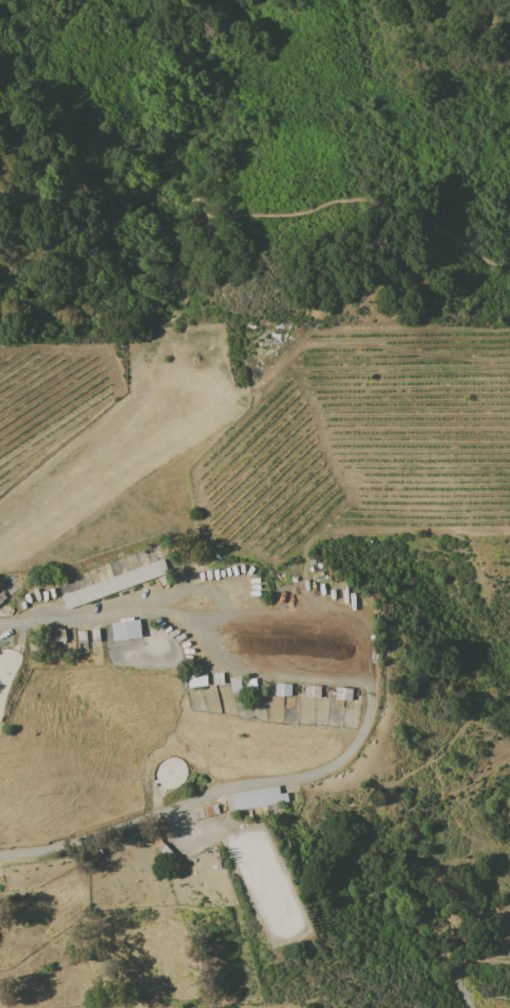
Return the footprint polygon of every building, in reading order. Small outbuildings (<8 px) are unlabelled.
[(60,592),(64,607),(169,577),(165,562),(60,592)] [(111,623),(112,641),(141,638),(140,620),(111,623)] [(291,684),(275,684),(275,696),(291,696),(291,684)] [(279,795),(278,786),(231,794),(234,811),(286,802),(285,794),(279,795)]
